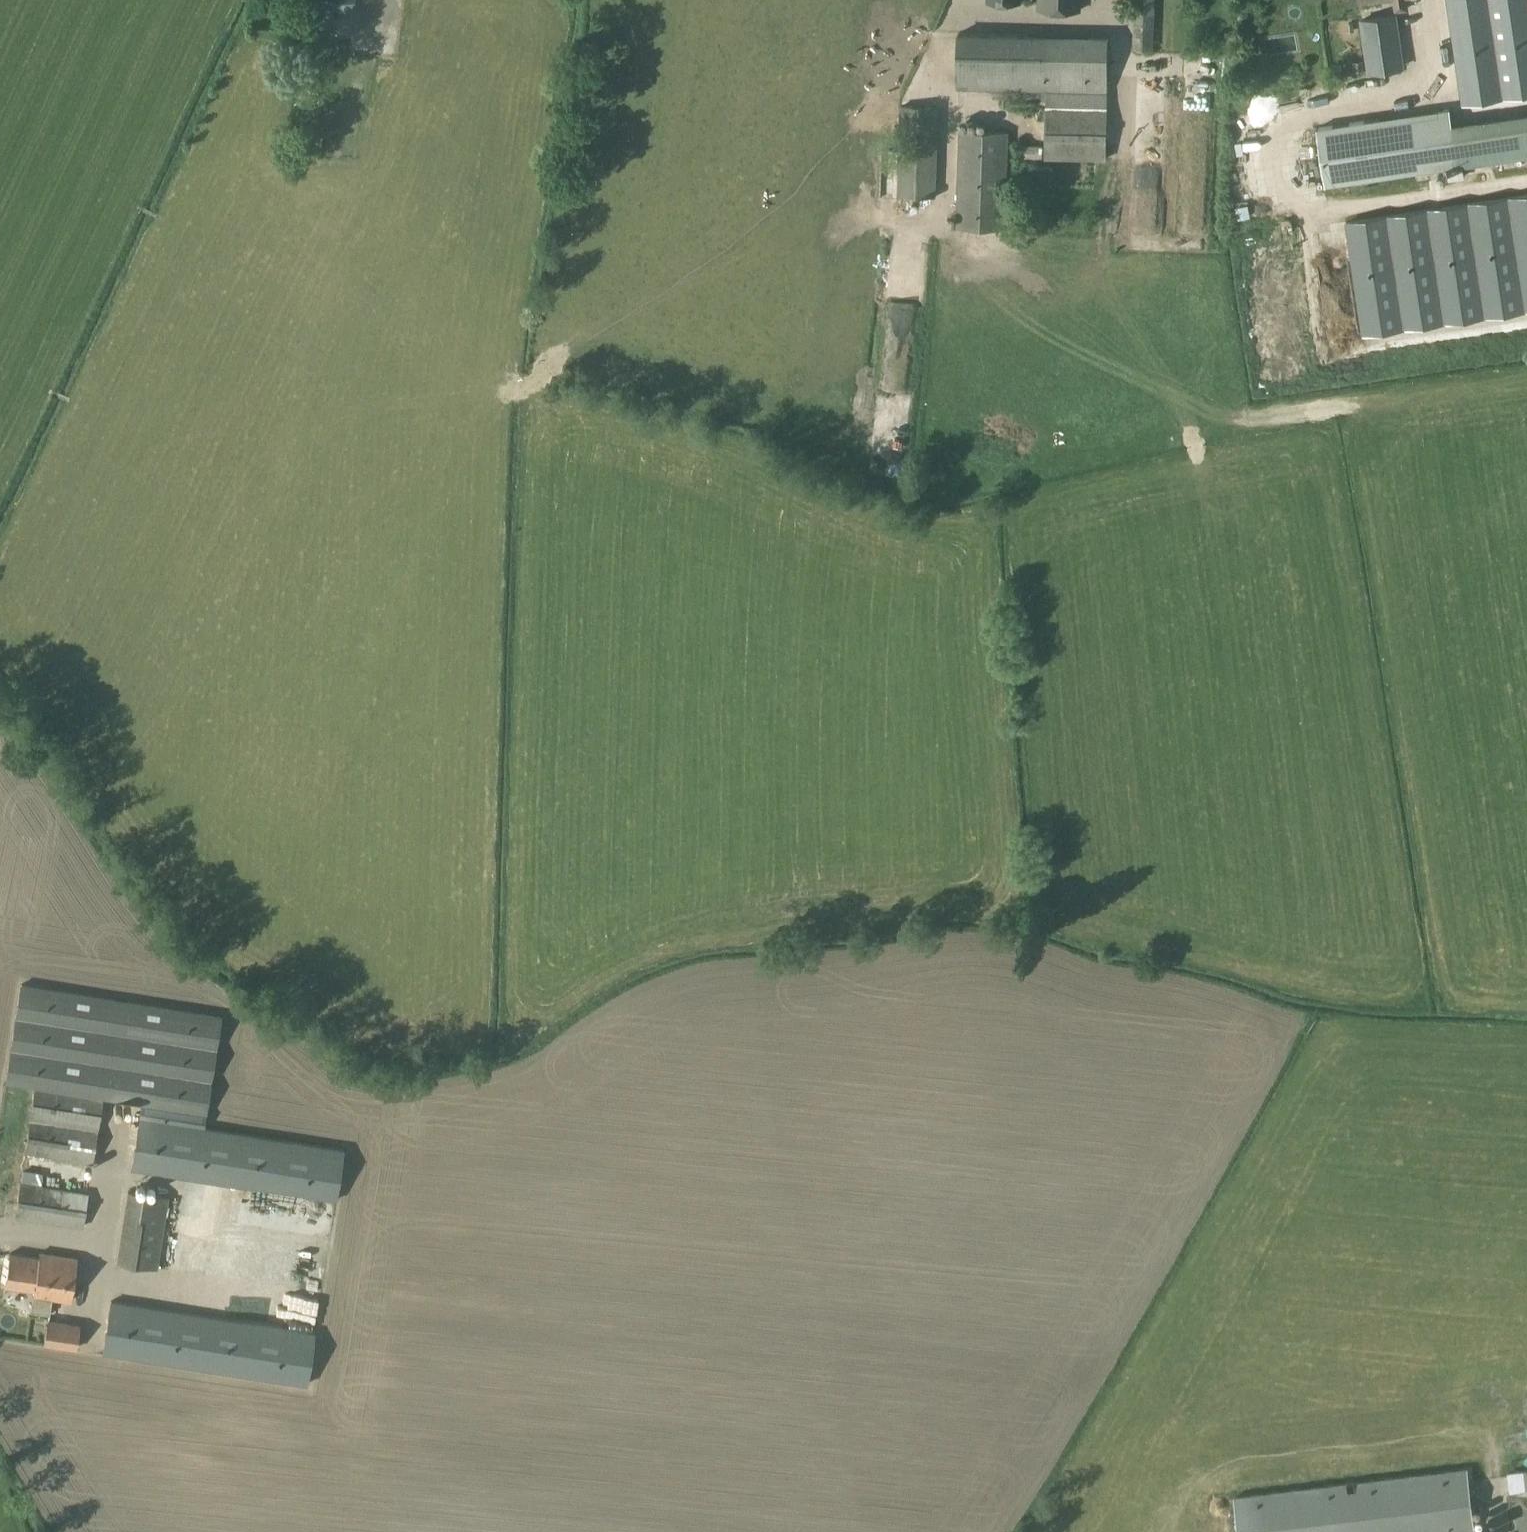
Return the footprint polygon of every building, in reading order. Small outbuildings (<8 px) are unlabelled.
[(354,0),(311,0),(310,7),(345,11),(346,0),(353,1),(354,0)] [(1081,9),(1081,0),(1038,0),(1038,8),(1081,9)] [(1157,0),(1135,0),(1133,38),(1155,40),(1157,0)] [(1394,11),(1407,9),(1405,0),(1393,0),(1394,11)] [(1460,105),(1526,95),(1526,0),(1446,0),(1460,105)] [(1402,66),(1395,14),(1361,19),(1369,71),(1402,66)] [(958,32),(957,87),(1045,89),(1044,157),(1103,158),(1105,35),(958,32)] [(899,105),(897,195),(936,196),(939,106),(899,105)] [(1526,156),(1526,112),(1464,121),(1450,123),(1448,107),(1315,127),(1323,184),(1456,164),(1457,167),(1526,156)] [(1007,131),(959,130),(956,225),(1004,226),(1007,131)] [(1032,144),(1015,146),(1016,160),(1034,158),(1032,144)] [(1363,334),(1526,309),(1526,194),(1346,222),(1363,334)] [(884,313),(880,403),(901,404),(905,314),(884,313)] [(21,984),(6,1082),(34,1086),(24,1152),(93,1163),(102,1101),(103,1100),(103,1097),(142,1103),(140,1117),(203,1127),(220,1015),(21,984)] [(13,1099),(15,1087),(1,1084),(0,1088),(0,1096),(13,1099)] [(140,1117),(132,1168),(241,1186),(335,1201),(343,1149),(245,1133),(203,1127),(140,1117)] [(20,1181),(14,1217),(83,1227),(88,1192),(20,1181)] [(157,1268),(168,1196),(127,1189),(116,1261),(157,1268)] [(70,1301),(77,1256),(40,1251),(39,1257),(9,1253),(4,1285),(34,1289),(30,1310),(49,1313),(51,1299),(70,1301)] [(111,1301),(103,1352),(260,1377),(307,1384),(315,1333),(220,1318),(111,1301)] [(75,1341),(76,1324),(44,1322),(42,1339),(75,1341)] [(1500,1467),(1501,1489),(1526,1488),(1526,1466),(1500,1467)] [(1465,1467),(1234,1497),(1239,1531),(1474,1531),(1465,1467)]
